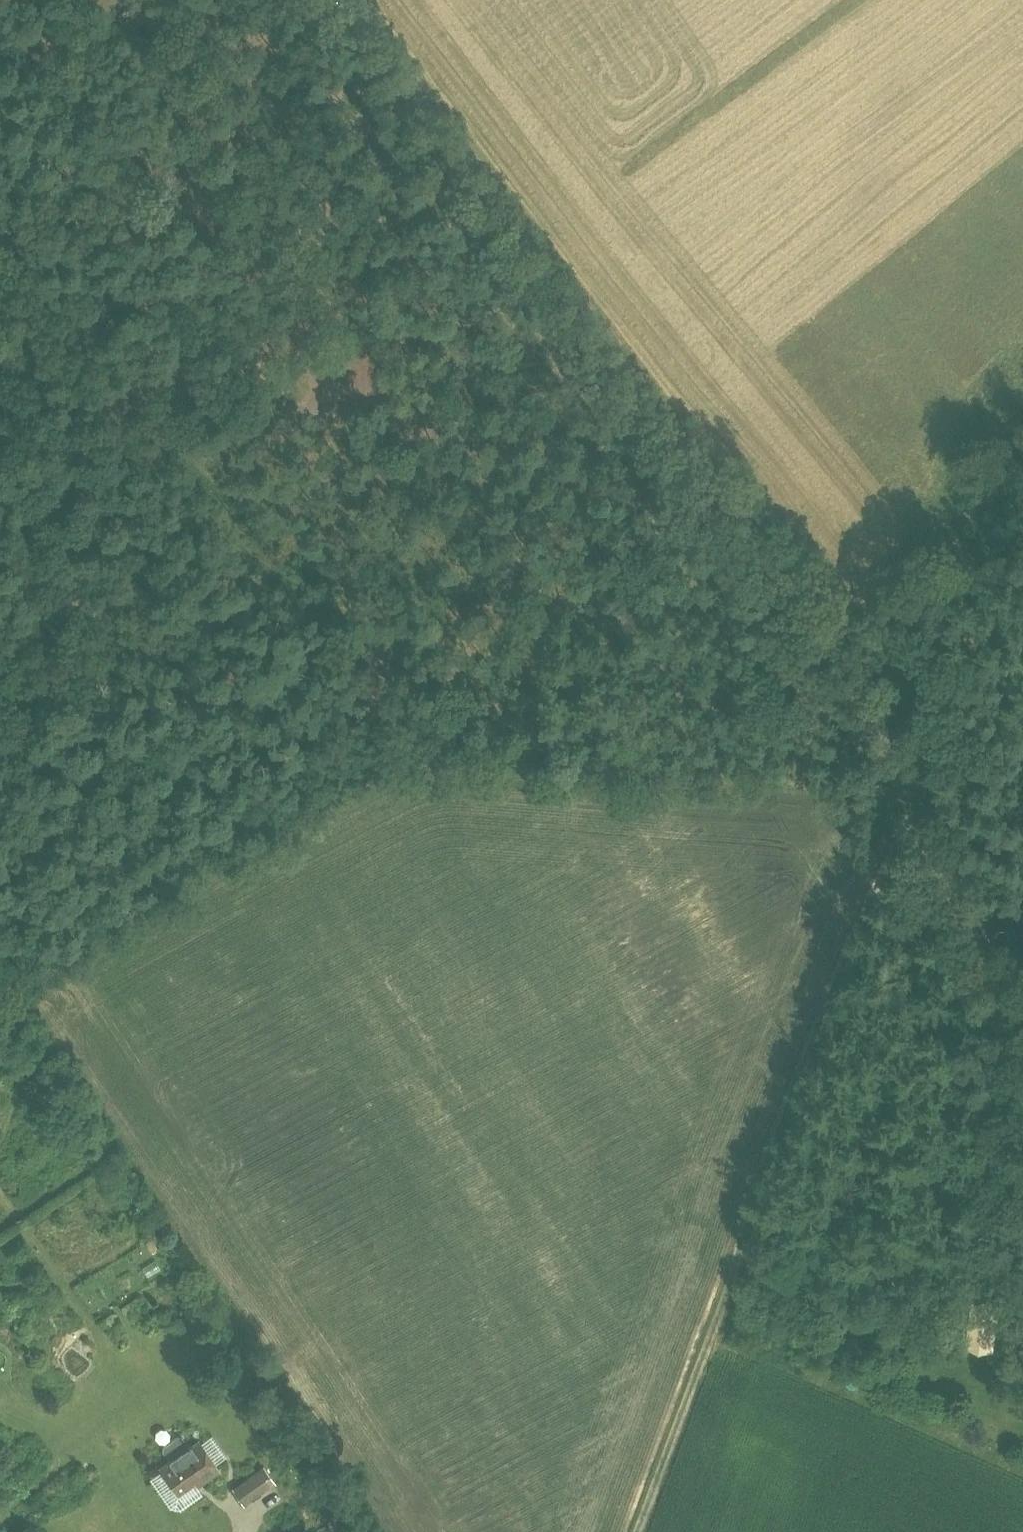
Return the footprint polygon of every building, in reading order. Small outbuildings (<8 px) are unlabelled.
[(145,1242),(151,1252),(157,1249),(152,1239),(145,1242)] [(160,1468),(178,1494),(195,1481),(197,1485),(219,1471),(199,1441),(189,1448),(182,1437),(179,1437),(164,1447),(163,1450),(170,1461),(160,1468)] [(231,1488),(244,1506),(277,1484),(264,1466),(231,1488)] [(299,1508),(306,1517),(319,1509),(313,1499),(299,1508)]
